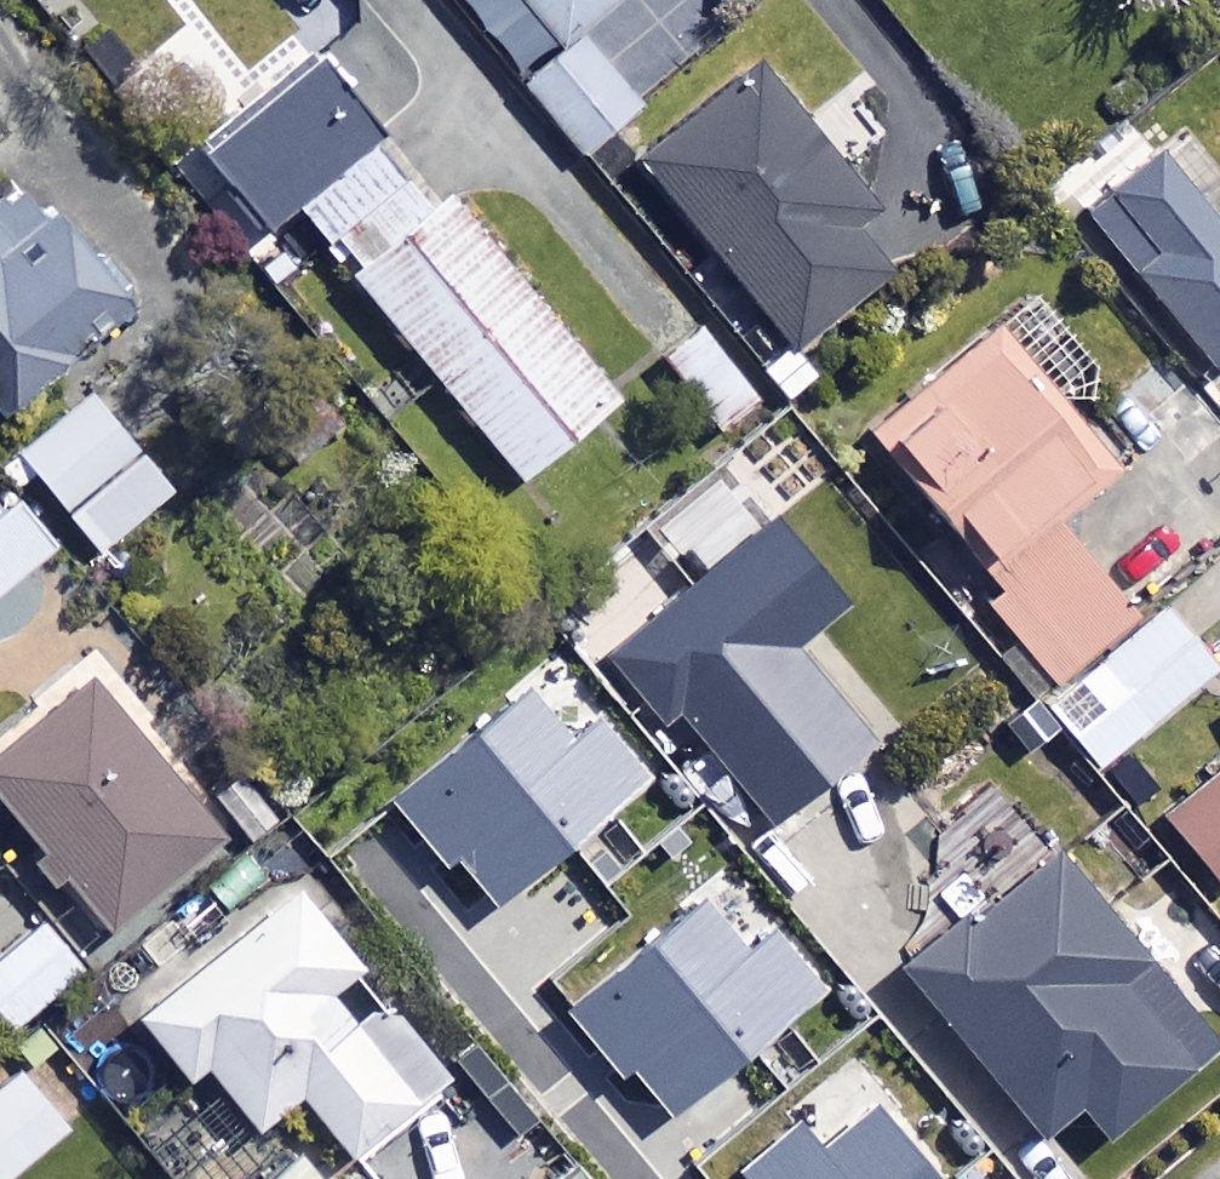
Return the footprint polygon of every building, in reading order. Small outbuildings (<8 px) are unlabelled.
[(588,154),(643,109),(581,35),(623,0),(460,0),(588,154)] [(438,203),(320,61),(204,157),(298,272),(328,247),(525,486),(621,407),(447,196),(438,203)] [(908,255),(766,73),(650,163),(791,346),(908,255)] [(1184,137),(1086,216),(1216,377),(1219,374),(1219,237),(1202,215),(1219,201),(1219,181),(1184,137)] [(23,183),(0,202),(0,410),(10,423),(136,317),(23,183)] [(1116,473),(995,329),(868,437),(992,583),(977,596),(1060,693),(1152,615),(1067,515),(1116,473)] [(179,496),(95,393),(21,455),(105,557),(179,496)] [(0,505),(0,600),(56,551),(20,509),(11,517),(0,505)] [(684,714),(779,827),(879,743),(801,650),(856,604),(781,514),(610,656),(669,726),(684,714)] [(1213,670),(1163,611),(1060,699),(1110,758),(1213,670)] [(96,683),(0,763),(0,799),(116,939),(230,845),(96,683)] [(461,863),(502,910),(656,777),(602,715),(576,737),(530,684),(393,803),(451,871),(461,863)] [(1172,820),(1219,880),(1219,781),(1172,820)] [(1217,1061),(1063,863),(911,981),(1041,1149),(1084,1116),(1107,1146),(1217,1061)] [(456,1082),(299,890),(141,1020),(195,1086),(212,1072),(263,1134),(306,1099),(358,1162),(456,1082)] [(635,1072),(673,1119),(829,992),(778,929),(749,952),(704,898),(564,1011),(622,1082),(635,1072)] [(40,920),(0,953),(0,1013),(16,1032),(85,975),(40,920)] [(20,1077),(0,1094),(0,1178),(13,1178),(67,1132),(20,1077)] [(750,1178),(938,1178),(881,1109),(830,1150),(804,1118),(742,1169),(750,1178)] [(300,1159),(277,1178),(316,1178),(300,1159)]
